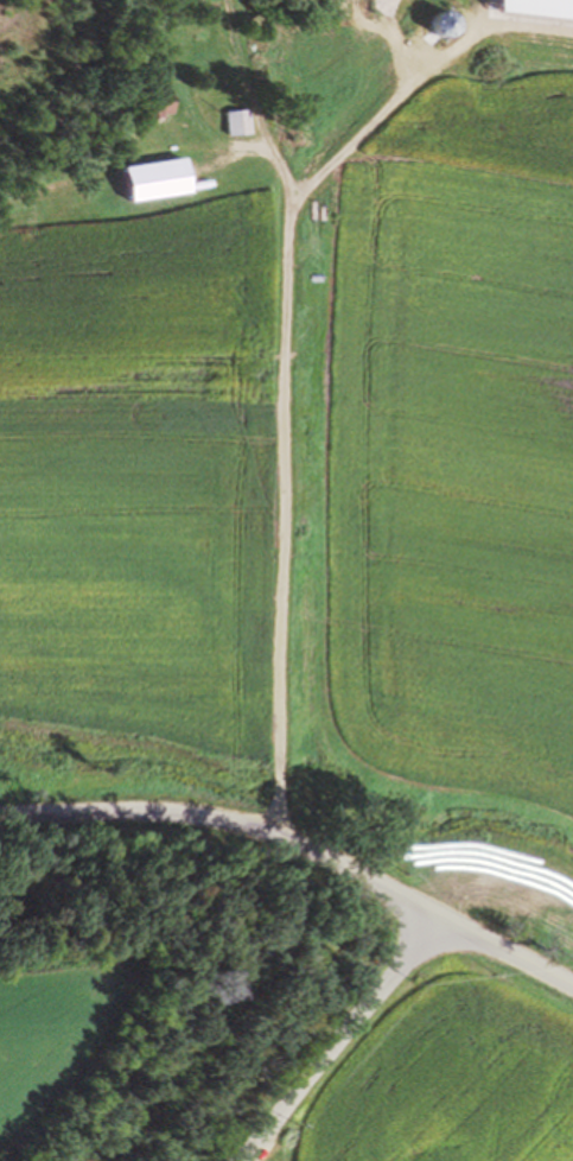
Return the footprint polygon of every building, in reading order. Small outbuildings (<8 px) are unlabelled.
[(462,31),(453,10),(435,18),(444,39),(462,31)] [(171,75),(144,77),(146,96),(132,99),(130,125),(174,119),(171,75)] [(222,113),(252,109),(252,135),(227,138),(222,113)] [(132,202),(193,194),(189,158),(128,166),(132,202)] [(130,178),(103,184),(104,207),(132,203),(130,178)]
